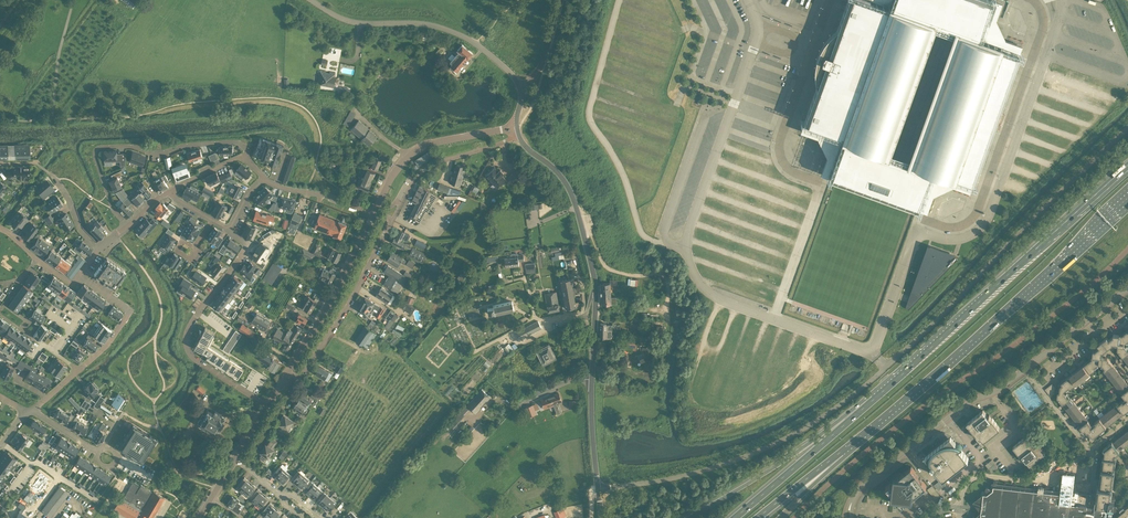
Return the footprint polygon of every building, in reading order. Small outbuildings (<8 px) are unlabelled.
[(932,198),(933,195),(952,186),(956,187),(969,192),(971,185),(977,169),(1020,52),(1022,45),(1005,39),(995,20),(997,15),(1001,2),(995,0),(847,0),(837,29),(829,35),(823,43),(819,51),(816,59),(814,68),(814,77),(816,87),(803,125),(800,131),(814,136),(817,137),(827,157),(825,160),(821,174),(826,176),(829,177),(920,209),(926,212),(932,198)] [(935,22),(891,6),(842,139),(887,155),(935,22)] [(981,39),(935,22),(887,155),(933,172),(981,39)] [(472,53),(462,44),(456,52),(457,54),(450,62),(453,64),(451,66),(457,71),(472,53)] [(318,74),(316,83),(334,86),(335,77),(335,72),(330,71),(329,73),(325,73),(326,70),(320,69),(319,74),(318,74)] [(777,104),(781,94),(774,92),(770,102),(777,104)] [(713,98),(707,96),(704,102),(711,105),(712,102),(713,99),(713,98)] [(351,111),(343,124),(347,127),(356,114),(351,111)] [(369,145),(377,136),(359,120),(351,129),(369,145)] [(259,142),(255,152),(259,153),(257,157),(261,158),(265,160),(270,161),(269,162),(276,164),(283,145),(276,143),(276,144),(271,142),(272,142),(268,140),(267,141),(263,139),(262,143),(259,142)] [(219,146),(219,155),(233,154),(232,146),(219,146)] [(28,148),(15,149),(15,157),(27,157),(27,153),(28,153),(28,148)] [(200,149),(187,153),(190,161),(194,160),(195,163),(202,161),(201,158),(203,157),(200,149)] [(120,161),(120,154),(116,154),(116,150),(103,151),(102,151),(102,157),(103,157),(103,159),(108,159),(108,162),(120,161)] [(432,150),(424,155),(427,161),(435,156),(432,150)] [(144,156),(132,152),(129,161),(141,165),(144,156)] [(419,166),(427,161),(424,155),(416,160),(419,166)] [(378,169),(382,161),(376,158),(372,166),(378,169)] [(242,164),(237,170),(244,176),(242,179),(247,183),(252,177),(249,175),(251,171),(242,164)] [(464,167),(456,165),(454,172),(452,171),(449,182),(460,186),(463,175),(462,175),(464,167)] [(24,178),(24,177),(29,176),(29,175),(28,167),(23,167),(23,166),(17,166),(17,167),(13,167),(13,169),(7,169),(7,177),(17,177),(17,178),(24,178)] [(190,174),(187,166),(173,170),(177,179),(190,174)] [(495,167),(486,175),(497,186),(505,179),(502,175),(504,173),(501,169),(498,171),(495,167)] [(356,185),(359,187),(368,191),(371,184),(370,183),(374,173),(367,169),(363,179),(359,178),(356,185)] [(112,178),(109,180),(111,185),(111,186),(113,191),(121,187),(116,177),(122,174),(120,170),(110,175),(112,178)] [(517,170),(509,177),(514,183),(522,176),(517,170)] [(214,172),(203,178),(205,182),(206,182),(208,185),(218,180),(219,183),(225,180),(223,174),(217,177),(214,172)] [(153,181),(158,189),(160,192),(163,191),(163,190),(168,187),(166,182),(169,181),(165,175),(162,176),(153,181)] [(232,178),(227,180),(234,184),(232,186),(230,190),(229,193),(239,198),(240,195),(241,195),(242,192),(244,188),(243,188),(237,185),(239,182),(232,178)] [(137,189),(139,192),(144,198),(145,199),(152,194),(146,187),(149,185),(144,179),(142,182),(143,184),(137,189)] [(53,187),(47,181),(38,189),(37,190),(42,196),(44,198),(51,191),(50,189),(53,187)] [(437,189),(447,193),(450,187),(439,183),(437,189)] [(439,197),(424,188),(419,186),(412,201),(411,202),(416,204),(409,217),(420,222),(439,197)] [(187,187),(183,195),(191,199),(191,197),(197,200),(200,194),(187,187)] [(262,191),(254,199),(261,205),(266,201),(265,200),(268,197),(276,201),(277,196),(270,195),(271,194),(266,189),(263,191),(262,191)] [(135,205),(144,198),(139,192),(133,196),(131,194),(125,198),(130,204),(132,202),(135,205)] [(62,205),(56,196),(45,204),(51,212),(62,205)] [(281,197),(280,203),(276,202),(275,208),(274,210),(278,211),(279,207),(293,210),(295,200),(281,197)] [(130,204),(125,198),(122,201),(123,202),(117,207),(126,217),(132,211),(127,206),(130,204)] [(454,212),(456,208),(461,210),(464,201),(458,199),(452,211),(454,212)] [(218,201),(212,213),(220,217),(225,209),(227,210),(226,210),(230,212),(233,207),(229,205),(228,207),(226,206),(218,201)] [(158,209),(155,213),(160,218),(169,208),(172,211),(175,207),(169,203),(167,206),(164,203),(163,204),(161,202),(156,207),(158,209)] [(332,216),(334,211),(324,207),(322,212),(332,216)] [(258,211),(255,220),(267,224),(268,219),(273,221),(274,217),(258,211)] [(13,221),(14,221),(12,224),(16,228),(18,225),(22,228),(28,220),(25,218),(26,217),(20,212),(13,221)] [(303,215),(294,212),(290,223),(289,226),(297,229),(298,226),(303,215)] [(73,224),(66,213),(57,219),(64,230),(73,224)] [(320,214),(314,228),(333,235),(341,239),(347,224),(339,221),(334,219),(320,214)] [(187,226),(186,227),(198,233),(200,230),(199,229),(201,226),(196,223),(197,220),(191,216),(189,220),(190,220),(187,226)] [(142,223),(136,230),(143,236),(147,231),(146,231),(152,224),(154,226),(157,223),(153,219),(150,222),(146,218),(142,223)] [(97,220),(93,224),(94,225),(92,226),(92,227),(89,229),(99,239),(104,234),(101,231),(104,228),(97,220)] [(24,236),(28,239),(30,236),(31,237),(38,228),(32,223),(30,226),(27,224),(23,230),(26,233),(24,236)] [(255,227),(248,224),(243,235),(250,239),(254,230),(257,231),(259,228),(255,226),(255,227)] [(185,226),(179,236),(186,240),(188,237),(193,240),(194,237),(196,237),(198,233),(186,227),(187,226),(185,226)] [(214,227),(207,237),(214,242),(213,243),(218,246),(222,240),(218,237),(219,235),(222,232),(214,227)] [(168,233),(160,245),(161,246),(167,250),(168,251),(176,239),(172,235),(174,232),(168,228),(166,232),(168,233)] [(270,230),(262,235),(265,238),(272,234),(270,230)] [(394,237),(394,238),(401,242),(401,241),(402,241),(403,240),(406,242),(409,235),(404,232),(400,230),(396,238),(394,237)] [(36,252),(45,240),(37,234),(32,241),(34,243),(31,248),(36,252)] [(406,243),(401,241),(401,242),(394,238),(392,242),(403,248),(404,246),(411,249),(412,247),(408,245),(408,243),(406,243)] [(417,239),(414,244),(423,249),(426,244),(417,239)] [(49,251),(51,249),(53,246),(45,240),(36,252),(42,256),(47,249),(49,251)] [(87,255),(92,249),(82,241),(77,247),(75,246),(73,249),(79,253),(81,251),(87,255)] [(226,241),(219,251),(224,255),(226,253),(228,250),(230,252),(231,253),(235,255),(240,247),(233,242),(231,244),(228,243),(226,241)] [(252,260),(263,267),(265,263),(263,261),(268,254),(267,253),(269,249),(269,248),(270,247),(263,243),(262,244),(261,243),(258,247),(255,250),(253,252),(254,253),(253,253),(254,254),(253,255),(254,256),(252,260)] [(413,247),(409,255),(422,262),(426,254),(413,247)] [(908,309),(959,257),(930,247),(911,300),(908,309)] [(328,256),(337,261),(341,252),(333,248),(328,256)] [(49,262),(56,252),(51,249),(49,251),(44,258),(49,262)] [(303,249),(301,253),(303,254),(312,259),(314,254),(305,249),(303,249)] [(555,256),(551,257),(552,261),(559,259),(564,258),(563,253),(562,254),(561,251),(554,253),(555,256)] [(62,256),(56,252),(49,262),(54,266),(61,257),(62,256)] [(401,261),(403,258),(393,252),(387,260),(397,267),(401,261)] [(168,256),(165,261),(168,262),(167,263),(168,263),(173,266),(173,267),(173,266),(177,268),(183,259),(183,258),(182,258),(180,257),(180,256),(179,256),(174,253),(170,258),(168,256)] [(511,256),(512,266),(518,265),(518,262),(524,261),(523,253),(518,254),(517,253),(511,253),(511,255),(511,256)] [(71,278),(85,260),(80,256),(66,275),(71,278)] [(214,269),(211,272),(218,277),(221,274),(223,272),(222,271),(225,268),(224,266),(219,263),(222,260),(216,256),(212,261),(214,262),(217,264),(214,269)] [(505,266),(512,266),(511,256),(508,256),(508,258),(504,258),(500,258),(500,264),(505,264),(505,266)] [(54,266),(59,269),(65,260),(61,257),(54,266)] [(406,265),(414,271),(418,265),(410,260),(409,261),(404,257),(403,258),(401,261),(407,265),(406,265)] [(114,288),(125,272),(106,258),(101,264),(94,274),(99,278),(105,282),(110,286),(110,285),(114,288)] [(66,259),(65,260),(59,269),(64,273),(72,262),(66,259)] [(244,264),(239,271),(248,278),(254,272),(252,270),(256,266),(250,262),(248,265),(247,266),(244,264)] [(273,262),(268,270),(276,276),(281,267),(273,262)] [(320,276),(325,279),(330,269),(328,268),(328,266),(323,263),(321,267),(319,267),(316,273),(320,275),(320,276)] [(407,277),(403,275),(388,265),(384,271),(389,275),(403,284),(407,278),(407,277)] [(191,277),(197,282),(200,284),(201,284),(202,283),(206,277),(197,271),(199,268),(197,267),(197,268),(194,266),(191,270),(194,272),(195,272),(191,277)] [(330,269),(325,279),(327,279),(325,282),(329,284),(331,281),(331,282),(336,272),(335,269),(332,268),(330,269)] [(271,283),(276,276),(268,270),(263,278),(271,283)] [(25,283),(32,288),(39,277),(33,273),(25,283)] [(398,293),(399,292),(398,291),(403,284),(389,275),(384,284),(398,293)] [(52,289),(59,280),(53,276),(47,285),(52,289)] [(234,276),(230,281),(239,288),(242,290),(247,284),(244,282),(241,279),(240,281),(234,276)] [(191,288),(191,287),(190,287),(192,284),(184,278),(179,284),(180,285),(182,286),(179,290),(181,292),(184,295),(185,294),(190,298),(195,291),(191,288)] [(571,278),(560,280),(562,287),(572,285),(571,278)] [(610,282),(604,283),(599,283),(601,297),(611,297),(610,291),(612,291),(611,289),(617,288),(616,278),(610,279),(610,282)] [(51,290),(57,294),(64,284),(59,280),(52,289),(51,290)] [(230,281),(227,285),(236,292),(239,288),(230,281)] [(69,288),(64,284),(57,294),(56,295),(62,299),(63,297),(69,288)] [(89,289),(89,288),(83,284),(75,296),(81,300),(83,298),(82,297),(89,289)] [(19,290),(28,296),(31,291),(23,285),(19,290)] [(225,288),(223,290),(232,297),(236,292),(227,285),(225,288)] [(572,285),(562,287),(563,294),(573,292),(572,285)] [(393,295),(393,294),(382,287),(375,296),(386,304),(387,303),(390,305),(395,297),(393,295)] [(63,297),(69,301),(75,292),(69,288),(63,297)] [(88,301),(94,292),(89,289),(82,297),(83,298),(88,301)] [(19,290),(16,295),(24,301),(28,296),(19,290)] [(221,293),(219,295),(228,302),(229,303),(233,298),(232,297),(223,290),(221,292),(221,293)] [(87,302),(92,306),(100,296),(94,292),(88,301),(87,302)] [(556,292),(545,294),(548,311),(559,309),(556,292)] [(573,292),(563,294),(564,301),(575,299),(575,298),(573,292)] [(21,306),(24,301),(16,295),(12,300),(21,306)] [(219,295),(216,300),(225,307),(225,306),(226,304),(228,302),(219,295)] [(105,300),(100,296),(92,306),(91,307),(97,311),(105,300)] [(305,302),(313,307),(316,301),(308,296),(305,302)] [(415,298),(408,296),(406,302),(413,304),(415,298)] [(363,302),(362,304),(373,310),(373,311),(377,312),(381,315),(383,312),(383,311),(385,309),(380,306),(374,303),(365,297),(363,301),(363,302)] [(398,297),(394,302),(403,309),(411,314),(415,308),(407,302),(407,303),(398,297)] [(575,299),(564,301),(566,308),(576,306),(575,303),(575,299)] [(17,311),(21,306),(12,300),(9,305),(17,311)] [(216,300),(212,304),(222,312),(226,307),(225,306),(225,307),(216,300)] [(514,309),(512,301),(493,305),(492,304),(487,305),(488,308),(487,308),(488,314),(494,313),(494,314),(514,309)] [(296,307),(288,302),(286,306),(294,311),(296,307)] [(310,312),(313,307),(305,302),(302,307),(310,312)] [(360,306),(358,310),(367,315),(370,316),(372,314),(373,311),(373,310),(362,304),(361,306),(360,306)] [(108,313),(117,319),(122,312),(119,310),(117,308),(113,306),(108,313)] [(34,310),(29,318),(38,325),(40,322),(43,323),(44,321),(42,320),(44,317),(34,310)] [(254,317),(268,326),(271,321),(257,313),(254,317)] [(308,318),(299,313),(298,316),(296,315),(294,319),(296,320),(304,324),(308,318)] [(394,313),(385,326),(389,329),(398,315),(394,313)] [(252,322),(259,326),(265,330),(268,326),(254,317),(252,322)] [(8,323),(0,318),(0,328),(3,330),(8,323)] [(538,321),(517,331),(517,332),(518,332),(521,337),(520,338),(541,328),(538,321)] [(101,323),(97,329),(107,336),(111,330),(101,323)] [(599,330),(611,331),(612,325),(605,325),(606,323),(600,323),(599,330)] [(236,328),(251,338),(255,332),(242,324),(239,328),(237,327),(236,328)] [(33,335),(40,341),(48,330),(41,325),(33,335)] [(278,329),(276,332),(284,338),(286,335),(289,337),(289,336),(294,340),(302,328),(297,325),(296,327),(295,329),(291,326),(289,330),(288,330),(287,332),(286,334),(278,329)] [(8,341),(16,330),(10,326),(3,337),(8,341)] [(205,327),(194,347),(204,352),(208,354),(206,357),(237,378),(244,369),(231,361),(208,345),(215,332),(205,327)] [(356,340),(363,345),(367,348),(373,339),(376,334),(365,327),(356,340)] [(107,336),(97,329),(93,334),(103,342),(107,336)] [(16,330),(8,341),(14,345),(15,344),(14,344),(21,334),(16,330)] [(1108,338),(1107,337),(1102,340),(1108,348),(1112,344),(1118,345),(1117,347),(1124,348),(1126,347),(1124,345),(1124,343),(1127,341),(1127,334),(1126,331),(1125,331),(1125,332),(1120,336),(1119,336),(1119,335),(1113,334),(1113,336),(1109,339),(1108,338)] [(276,332),(273,338),(284,345),(283,346),(284,347),(282,350),(286,352),(288,350),(294,340),(289,336),(289,337),(286,335),(284,338),(276,332)] [(20,348),(27,338),(21,334),(14,344),(15,344),(20,348)] [(92,350),(93,351),(97,345),(92,341),(94,338),(88,334),(86,337),(87,338),(83,344),(89,348),(89,349),(91,351),(92,350)] [(19,349),(25,353),(32,342),(27,338),(20,348),(19,349)] [(1106,349),(1108,348),(1102,340),(1097,344),(1099,347),(1095,350),(1093,350),(1092,356),(1093,356),(1093,357),(1088,361),(1093,368),(1099,363),(1101,363),(1102,365),(1104,364),(1105,357),(1103,357),(1103,351),(1106,349)] [(537,348),(534,343),(526,347),(529,352),(537,348)] [(548,346),(538,351),(543,362),(553,357),(548,346)] [(1117,347),(1117,350),(1123,357),(1127,353),(1127,350),(1126,347),(1124,348),(1117,347)] [(72,357),(79,362),(81,358),(81,359),(83,356),(85,353),(78,348),(72,357)] [(262,352),(258,358),(270,366),(269,367),(269,368),(274,371),(280,362),(274,359),(262,352)] [(1102,365),(1106,369),(1106,370),(1113,364),(1107,358),(1105,357),(1104,364),(1102,365)] [(57,358),(53,364),(63,371),(67,365),(57,358)] [(331,360),(327,366),(331,369),(333,367),(335,368),(334,371),(340,374),(344,368),(331,360)] [(1088,361),(1083,365),(1090,373),(1094,369),(1093,368),(1088,361)] [(6,363),(0,375),(8,379),(10,375),(12,371),(14,367),(6,363)] [(63,371),(53,364),(52,363),(47,368),(59,377),(63,371)] [(1104,371),(1108,375),(1116,369),(1113,364),(1106,370),(1106,369),(1104,371)] [(1085,377),(1090,373),(1083,365),(1079,368),(1085,377)] [(28,366),(25,371),(28,372),(26,377),(33,381),(37,374),(36,374),(38,371),(28,366)] [(333,373),(329,371),(320,366),(316,373),(324,378),(328,381),(333,373)] [(1081,380),(1085,377),(1079,368),(1074,372),(1081,380)] [(1108,375),(1111,380),(1120,373),(1116,369),(1108,375)] [(1076,384),(1081,380),(1074,372),(1070,375),(1076,384)] [(1111,380),(1115,384),(1123,378),(1120,373),(1111,380)] [(37,374),(33,381),(35,383),(34,385),(39,388),(42,384),(48,387),(51,381),(37,374)] [(1072,387),(1076,384),(1070,375),(1065,379),(1070,386),(1072,387)] [(1115,384),(1118,389),(1126,382),(1123,378),(1115,384)] [(1064,390),(1070,386),(1065,379),(1061,382),(1058,384),(1057,397),(1062,404),(1069,399),(1069,398),(1064,392),(1064,390)] [(85,389),(83,392),(88,397),(98,389),(91,382),(88,385),(87,384),(84,387),(85,389)] [(1126,382),(1118,389),(1122,394),(1122,393),(1127,388),(1127,384),(1126,382)] [(1055,387),(1052,383),(1045,389),(1051,396),(1054,393),(1055,387)] [(196,389),(202,394),(205,390),(199,385),(196,389)] [(482,389),(467,405),(466,406),(475,414),(490,397),(482,389)] [(118,393),(111,404),(118,408),(120,409),(121,407),(127,398),(125,397),(124,397),(118,393)] [(558,393),(550,396),(553,404),(562,401),(558,393)] [(299,397),(297,400),(306,405),(310,399),(302,394),(301,394),(300,394),(299,396),(299,397)] [(554,405),(553,404),(550,396),(541,399),(544,409),(554,405)] [(1069,399),(1062,404),(1066,408),(1074,402),(1071,397),(1070,397),(1069,398),(1069,399)] [(1117,404),(1124,412),(1127,409),(1127,399),(1127,398),(1123,401),(1122,400),(1117,404)] [(84,399),(80,406),(87,410),(91,404),(84,399)] [(301,412),(306,405),(297,400),(296,403),(294,403),(293,405),(294,406),(293,407),(301,412)] [(1074,402),(1066,408),(1069,413),(1078,406),(1074,402)] [(1117,404),(1113,407),(1119,416),(1124,412),(1117,404)] [(321,406),(318,412),(322,415),(326,409),(321,406)] [(1078,406),(1069,413),(1073,417),(1081,411),(1078,406)] [(1109,410),(1108,411),(1115,419),(1119,416),(1113,407),(1113,408),(1109,410)] [(59,409),(54,416),(65,423),(67,419),(70,421),(74,416),(70,413),(69,416),(59,409)] [(217,433),(225,421),(220,417),(221,415),(215,411),(214,414),(208,410),(202,420),(200,418),(198,422),(217,433)] [(454,428),(459,423),(458,422),(462,418),(464,415),(459,410),(452,417),(454,419),(449,424),(454,428)] [(980,436),(984,440),(988,437),(995,431),(1000,428),(997,425),(997,424),(992,417),(992,418),(989,415),(988,416),(983,410),(967,422),(979,438),(980,436)] [(1081,411),(1073,417),(1076,421),(1084,415),(1081,411)] [(1108,411),(1104,414),(1111,423),(1115,419),(1108,411)] [(93,423),(97,416),(93,414),(89,420),(93,423)] [(1104,414),(1100,418),(1106,426),(1111,423),(1104,414)] [(293,421),(283,415),(281,418),(283,419),(279,424),(290,431),(292,428),(290,426),(293,421)] [(1084,415),(1076,421),(1080,426),(1088,420),(1084,415)] [(75,416),(71,422),(74,424),(72,428),(83,434),(88,426),(78,419),(78,418),(75,416)] [(1092,424),(1088,420),(1080,426),(1089,438),(1092,436),(1093,437),(1106,426),(1100,418),(1095,422),(1096,423),(1091,426),(1092,427),(1091,428),(1089,426),(1092,424)] [(41,433),(45,427),(41,424),(38,422),(34,420),(30,426),(41,433)] [(95,434),(92,439),(99,444),(106,433),(102,430),(105,425),(102,423),(99,428),(95,426),(92,432),(95,434)] [(148,455),(148,456),(146,455),(146,454),(156,439),(133,424),(118,447),(126,452),(134,457),(141,462),(142,461),(144,462),(143,463),(149,467),(154,459),(148,455)] [(14,444),(20,448),(28,438),(22,434),(14,444)] [(1023,459),(1025,458),(1030,465),(1046,452),(1034,437),(1032,438),(1029,434),(1024,437),(1017,443),(1013,447),(1021,457),(1023,459)] [(956,442),(951,435),(925,455),(930,462),(931,463),(931,464),(932,466),(932,467),(932,468),(933,470),(934,471),(936,469),(943,478),(969,457),(960,446),(963,445),(962,444),(962,445),(961,444),(961,443),(959,443),(958,442),(956,442)] [(1123,435),(1118,439),(1124,446),(1127,443),(1127,442),(1123,435)] [(54,442),(50,448),(53,450),(54,448),(60,451),(67,440),(61,437),(57,444),(54,442)] [(260,457),(260,458),(260,459),(261,460),(262,461),(265,463),(265,462),(268,464),(271,459),(268,457),(273,449),(272,448),(276,442),(270,438),(261,452),(262,453),(261,456),(260,457)] [(1113,442),(1113,443),(1119,450),(1124,446),(1118,439),(1113,442)] [(67,440),(60,451),(65,454),(65,455),(72,444),(67,440)] [(1096,501),(1096,502),(1114,504),(1115,497),(1115,496),(1111,495),(1116,453),(1117,453),(1120,451),(1119,450),(1113,443),(1104,450),(1105,451),(1101,479),(1100,479),(1098,494),(1098,496),(1097,501),(1096,501)] [(65,454),(64,456),(70,459),(69,460),(72,462),(76,456),(73,454),(77,447),(72,444),(65,455),(65,454)] [(16,459),(7,452),(6,452),(4,454),(5,455),(3,457),(12,464),(16,459)] [(74,464),(79,468),(85,459),(80,456),(74,464)] [(0,462),(9,469),(8,469),(11,471),(14,465),(12,464),(3,457),(0,462)] [(84,471),(90,462),(85,459),(79,468),(84,471)] [(992,472),(998,467),(992,459),(986,463),(992,472)] [(5,474),(8,469),(9,469),(0,462),(0,470),(5,474)] [(89,474),(95,466),(90,462),(84,471),(89,474)] [(95,477),(100,469),(95,466),(89,474),(95,477)] [(279,479),(286,471),(280,466),(272,476),(275,478),(276,477),(279,479)] [(923,481),(915,471),(911,466),(899,476),(898,477),(894,476),(893,480),(886,486),(889,491),(890,491),(892,495),(892,498),(895,498),(897,501),(901,506),(909,500),(912,500),(912,497),(914,496),(927,485),(923,481)] [(100,480),(105,472),(100,469),(95,477),(100,480)] [(38,477),(30,487),(33,489),(37,492),(39,493),(40,491),(41,492),(44,488),(44,489),(47,486),(46,486),(48,482),(47,481),(49,478),(40,471),(37,475),(38,477)] [(286,471),(279,479),(282,481),(280,483),(284,486),(292,476),(286,471)] [(297,484),(304,476),(298,471),(290,480),(293,483),(295,482),(297,484)] [(105,472),(100,480),(105,484),(110,475),(105,472)] [(989,517),(1127,517),(1127,504),(1126,506),(1125,506),(1126,507),(1121,511),(1116,504),(1114,504),(1096,502),(1096,501),(1097,501),(1098,494),(1075,492),(1075,495),(1073,495),(1076,473),(1076,472),(1075,472),(1069,472),(1069,473),(1068,473),(1064,473),(1061,491),(1058,491),(1058,493),(1011,488),(991,503),(989,517)] [(310,480),(304,476),(297,484),(300,486),(299,488),(302,490),(310,480)] [(242,492),(249,483),(247,481),(248,480),(245,477),(236,487),(242,492)] [(946,484),(942,479),(942,478),(934,485),(938,490),(946,484)] [(153,491),(152,492),(150,491),(150,490),(141,484),(140,485),(133,481),(123,498),(121,500),(119,499),(113,509),(129,517),(134,517),(135,516),(137,517),(145,517),(146,515),(151,517),(164,497),(153,491)] [(310,495),(317,486),(311,481),(303,491),(306,494),(307,492),(310,495)] [(249,483),(242,492),(248,497),(256,487),(253,484),(252,486),(249,483)] [(928,489),(936,499),(940,496),(932,485),(928,489)] [(59,486),(41,510),(50,517),(68,493),(59,486)] [(323,492),(317,486),(310,495),(313,497),(312,498),(315,501),(323,492)] [(29,490),(24,497),(26,498),(25,499),(31,504),(34,499),(35,500),(37,496),(35,495),(37,492),(33,489),(31,491),(29,490)] [(256,503),(263,495),(260,493),(262,491),(258,489),(250,498),(256,503)] [(323,506),(330,497),(324,492),(316,502),(319,505),(320,504),(323,506)] [(263,495),(256,503),(262,508),(270,499),(267,496),(266,498),(263,495)] [(241,504),(238,502),(240,500),(237,497),(236,499),(232,496),(227,504),(230,506),(229,507),(238,513),(241,509),(239,508),(241,504)] [(336,503),(330,497),(323,506),(326,508),(324,509),(328,512),(336,503)] [(14,517),(27,517),(20,513),(26,506),(20,502),(17,505),(21,508),(18,512),(14,517)] [(268,517),(275,509),(272,507),(273,505),(270,502),(262,512),(268,517)] [(563,508),(557,510),(560,517),(566,515),(563,508)] [(268,517),(269,517),(277,517),(282,513),(279,510),(278,511),(275,509),(268,517)]
